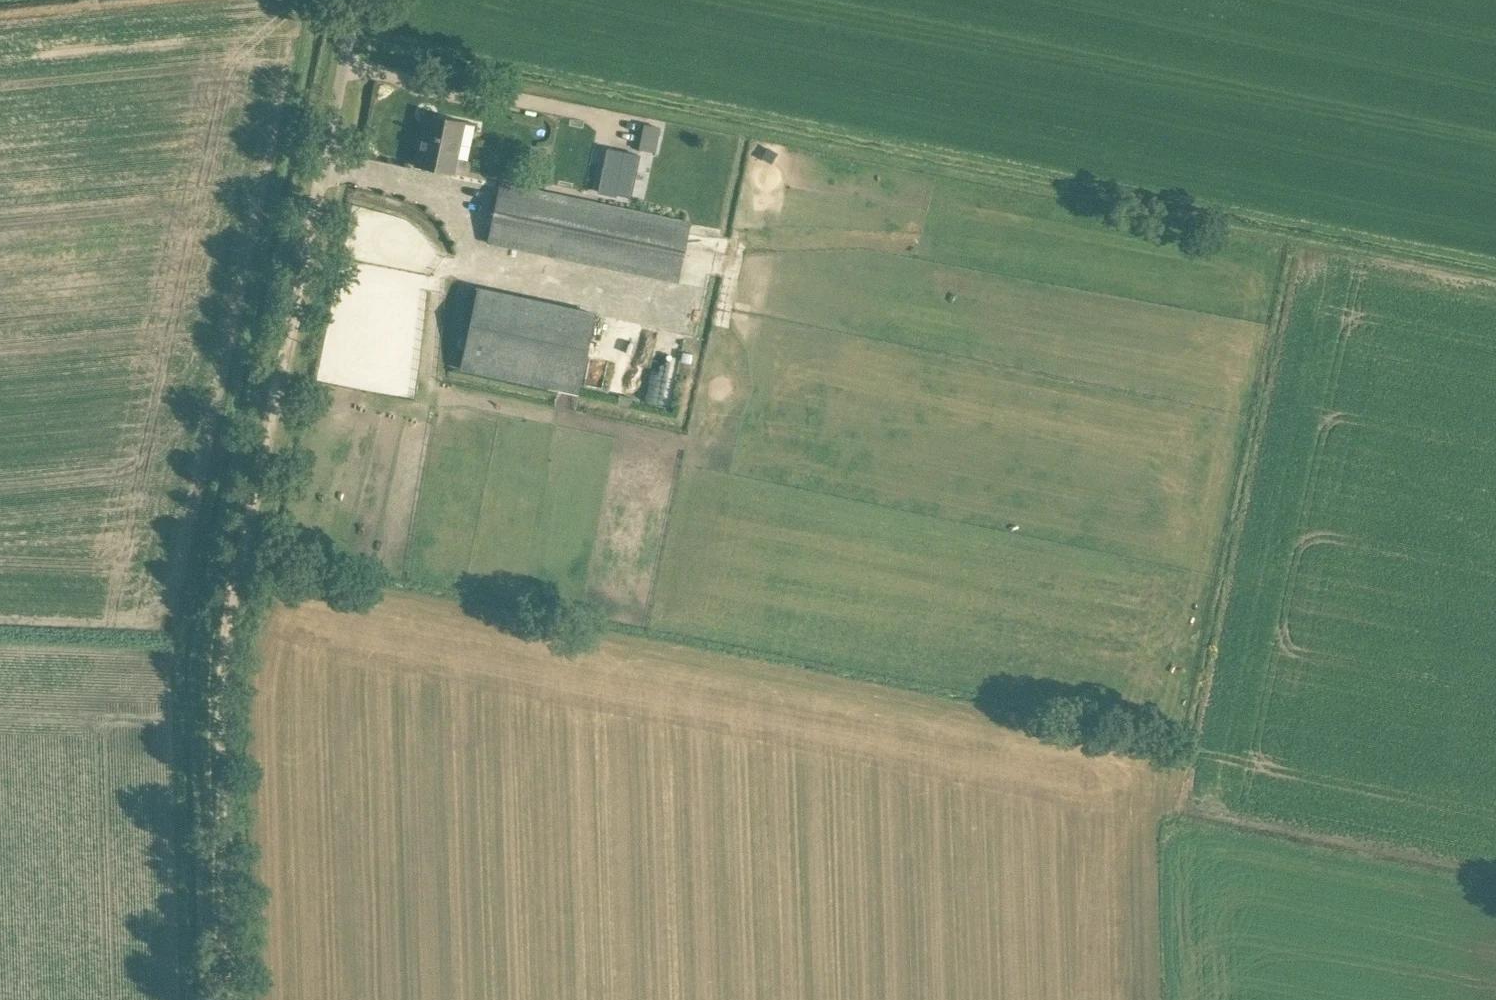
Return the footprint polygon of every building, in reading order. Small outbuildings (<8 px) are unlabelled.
[(464,122),(446,118),(427,114),(416,165),(453,173),(464,122)] [(608,149),(599,192),(616,195),(616,193),(631,196),(639,155),(608,149)] [(678,284),(689,234),(691,225),(500,185),(487,244),(678,284)] [(596,314),(477,289),(460,368),(579,393),(596,314)]
